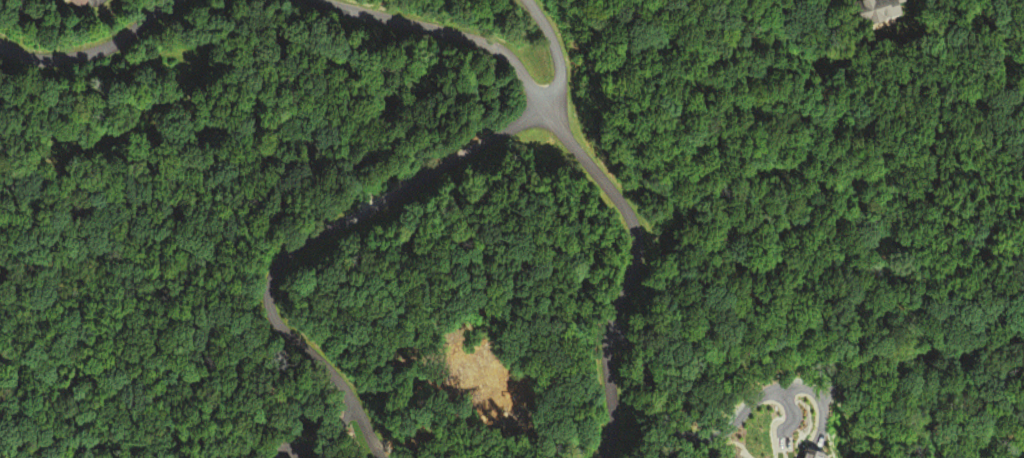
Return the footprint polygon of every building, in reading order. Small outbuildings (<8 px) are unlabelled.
[(81,0),(63,0),(74,9),(81,0)] [(893,1),(898,0),(848,0),(853,27),(896,18),(893,1)]
